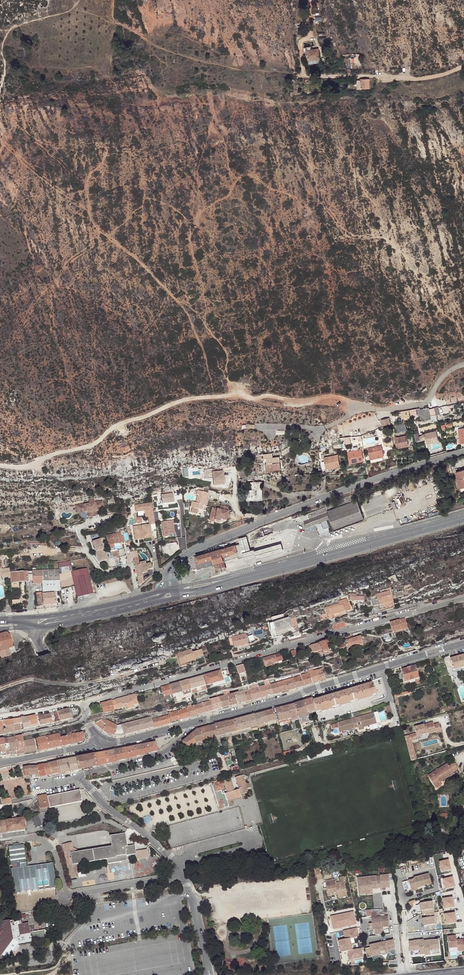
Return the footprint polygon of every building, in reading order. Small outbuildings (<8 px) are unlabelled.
[(310,51),(310,48),(304,49),(304,47),(301,47),(302,53),(305,52),(307,60),(319,59),(318,49),(310,51)] [(356,90),(368,89),(368,79),(360,79),(360,82),(356,82),(356,90)] [(434,406),(428,407),(431,418),(436,417),(435,412),(434,406)] [(389,419),(382,421),(383,428),(390,426),(389,419)] [(405,424),(396,426),(398,433),(407,431),(405,424)] [(435,431),(421,435),(421,438),(424,437),(425,443),(437,440),(435,431)] [(406,436),(393,438),(395,448),(407,445),(406,436)] [(380,449),(367,451),(369,462),(381,460),(380,449)] [(363,463),(362,452),(349,454),(350,465),(363,463)] [(272,454),(263,455),(263,459),(266,459),(266,464),(265,464),(265,472),(274,471),(274,469),(280,468),(279,457),(273,458),(272,454)] [(338,456),(324,458),(326,469),(340,468),(338,456)] [(223,468),(212,469),(213,478),(214,482),(224,481),(224,477),(223,468)] [(456,472),(460,488),(463,487),(463,491),(463,490),(463,470),(456,472)] [(252,482),(253,486),(256,486),(257,490),(253,490),(248,491),(248,500),(254,499),(254,495),(257,495),(257,499),(263,498),(261,482),(252,482)] [(197,492),(198,492),(199,493),(197,500),(196,500),(192,499),(190,507),(202,511),(204,503),(203,503),(204,500),(206,501),(209,490),(198,487),(197,492)] [(159,494),(159,503),(174,503),(174,494),(159,494)] [(352,495),(325,505),(328,512),(354,502),(352,495)] [(212,506),(211,513),(216,514),(216,512),(222,514),(227,515),(228,512),(229,508),(230,506),(228,505),(229,501),(222,499),(221,503),(218,503),(217,507),(212,506)] [(354,502),(328,512),(330,521),(334,531),(364,521),(358,501),(354,502)] [(76,506),(77,510),(85,509),(86,513),(89,512),(89,517),(97,516),(96,511),(104,510),(103,502),(95,503),(90,504),(84,505),(76,506)] [(135,505),(136,512),(145,511),(146,516),(149,516),(150,524),(150,525),(155,524),(153,503),(135,505)] [(328,512),(325,505),(307,512),(310,519),(305,521),(307,529),(330,521),(328,512)] [(119,520),(127,519),(126,511),(118,512),(119,520)] [(310,519),(307,512),(301,513),(305,521),(310,519)] [(164,538),(168,537),(168,534),(174,533),(172,524),(175,524),(174,517),(171,517),(171,519),(160,522),(164,538)] [(143,536),(143,538),(152,538),(150,525),(150,524),(133,526),(134,537),(143,536)] [(120,532),(107,535),(109,544),(110,547),(114,546),(114,543),(124,541),(123,536),(120,537),(120,532)] [(246,535),(241,537),(247,560),(256,557),(256,558),(283,551),(281,543),(254,551),(254,549),(250,550),(246,535)] [(247,560),(241,537),(239,537),(242,547),(244,555),(245,560),(247,560)] [(101,540),(93,542),(100,562),(108,560),(101,540)] [(197,568),(213,564),(213,563),(224,561),(244,555),(242,547),(238,548),(237,545),(196,556),(198,562),(195,563),(197,568)] [(124,548),(117,549),(112,550),(113,555),(116,555),(116,558),(118,557),(125,556),(124,548)] [(213,564),(214,570),(225,567),(224,561),(213,563),(213,564)] [(0,576),(0,578),(9,577),(8,569),(0,569),(0,566),(0,576)] [(64,567),(59,568),(59,570),(60,582),(73,579),(77,597),(93,594),(87,568),(70,572),(69,566),(64,567)] [(15,568),(8,569),(9,577),(9,583),(26,582),(27,585),(32,584),(31,571),(26,572),(26,569),(19,570),(19,572),(15,572),(15,568)] [(58,570),(31,571),(32,584),(42,584),(43,592),(60,590),(58,570)] [(43,592),(36,593),(38,606),(55,604),(54,591),(43,592)] [(390,592),(376,595),(380,608),(384,607),(385,608),(394,606),(390,592)] [(338,602),(339,604),(325,609),(327,616),(328,616),(329,620),(333,619),(332,618),(334,618),(333,615),(333,613),(344,609),(345,611),(345,612),(351,610),(347,600),(338,602)] [(287,619),(271,624),(272,628),(275,627),(275,630),(276,633),(288,630),(292,628),(290,620),(287,619)] [(405,619),(391,623),(393,633),(408,629),(405,619)] [(290,636),(291,641),(307,636),(306,632),(290,636)] [(9,635),(6,633),(0,635),(0,650),(13,647),(9,635)] [(232,639),(235,649),(240,647),(240,645),(248,643),(246,635),(232,639)] [(360,636),(345,641),(348,649),(363,645),(360,636)] [(318,644),(320,651),(321,651),(322,653),(323,655),(324,656),(325,656),(326,656),(327,656),(327,655),(327,654),(328,654),(328,653),(327,651),(331,650),(330,646),(335,644),(337,644),(335,638),(318,643),(318,644)] [(248,646),(248,643),(240,645),(240,647),(235,649),(235,651),(243,649),(242,648),(248,646)] [(309,647),(311,654),(320,651),(318,644),(309,647)] [(327,654),(327,655),(337,652),(335,644),(330,646),(331,650),(327,651),(328,653),(328,654),(327,654)] [(179,655),(182,665),(187,664),(187,662),(205,657),(203,651),(194,654),(193,651),(179,655)] [(265,658),(263,658),(265,667),(273,665),(272,663),(277,661),(275,655),(265,658)] [(451,659),(450,658),(446,659),(447,662),(448,662),(450,668),(453,667),(454,671),(463,668),(463,656),(451,659)] [(205,659),(205,657),(187,662),(187,664),(182,665),(183,668),(193,665),(192,663),(205,659)] [(416,666),(402,670),(405,683),(420,678),(416,666)] [(310,672),(313,683),(325,679),(322,668),(310,672)] [(220,670),(205,675),(207,683),(222,679),(220,670)] [(386,671),(379,673),(385,693),(385,694),(385,695),(385,696),(392,694),(386,671)] [(310,672),(301,675),(304,686),(313,683),(310,672)] [(292,675),(269,680),(270,684),(270,685),(273,695),(296,688),(293,678),(292,675)] [(293,678),(296,688),(304,686),(301,675),(293,678)] [(197,677),(188,679),(190,688),(199,685),(197,677)] [(188,679),(179,682),(182,692),(190,690),(190,688),(188,679)] [(248,685),(249,689),(252,700),(273,695),(270,685),(270,684),(269,680),(248,685)] [(179,682),(169,684),(172,694),(182,692),(179,682)] [(312,700),(315,710),(316,712),(375,695),(372,682),(312,700)] [(169,684),(161,687),(164,697),(172,694),(169,684)] [(249,689),(243,691),(246,702),(252,700),(249,689)] [(413,689),(395,695),(396,698),(397,698),(414,692),(413,689)] [(243,691),(234,693),(237,704),(246,702),(243,691)] [(234,693),(227,695),(230,706),(237,704),(234,693)] [(116,699),(118,709),(124,708),(125,711),(134,709),(133,705),(138,704),(135,694),(116,699)] [(230,706),(227,695),(218,698),(222,709),(230,706)] [(210,700),(210,701),(213,711),(222,709),(218,698),(210,700)] [(312,698),(303,701),(306,713),(307,712),(315,710),(312,700),(312,698)] [(112,701),(104,703),(104,707),(105,713),(114,711),(114,710),(112,701)] [(210,701),(194,705),(197,715),(213,711),(210,701)] [(303,701),(294,704),(297,715),(298,716),(300,724),(309,722),(307,714),(306,713),(303,701)] [(294,704),(287,706),(290,717),(297,715),(294,704)] [(187,708),(187,709),(189,717),(197,715),(194,705),(187,708)] [(287,706),(275,709),(278,721),(291,718),(290,717),(287,706)] [(60,721),(72,718),(69,709),(58,711),(60,721)] [(187,709),(177,712),(179,720),(189,717),(187,709)] [(273,710),(263,712),(266,723),(275,720),(273,710)] [(177,712),(168,714),(171,722),(179,720),(177,712)] [(253,715),(256,725),(266,723),(263,712),(253,715)] [(356,719),(359,730),(363,729),(363,727),(369,725),(377,723),(374,712),(360,716),(360,718),(356,719)] [(44,715),(46,724),(53,723),(51,714),(44,715)] [(171,722),(168,714),(151,718),(154,727),(166,724),(171,722)] [(44,715),(38,716),(40,725),(46,724),(44,715)] [(253,715),(247,717),(250,728),(256,726),(256,725),(253,715)] [(27,717),(30,728),(38,726),(36,716),(35,716),(27,717)] [(27,717),(21,718),(22,723),(23,729),(30,728),(27,717)] [(141,720),(117,726),(115,735),(120,735),(123,735),(130,733),(137,731),(145,729),(154,727),(151,718),(151,717),(141,720)] [(247,717),(234,720),(237,731),(250,728),(247,717)] [(21,718),(11,719),(15,731),(21,730),(20,724),(22,723),(21,718)] [(354,728),(352,718),(338,722),(338,723),(331,725),(332,729),(339,727),(340,732),(354,728)] [(6,728),(7,733),(15,731),(11,719),(4,720),(5,724),(6,728)] [(101,719),(96,723),(98,725),(100,727),(101,728),(102,729),(102,730),(103,731),(108,721),(101,719)] [(234,720),(228,722),(231,733),(237,731),(234,720)] [(117,725),(108,721),(103,731),(106,732),(108,733),(109,734),(110,734),(112,734),(114,735),(115,735),(117,726),(117,725)] [(228,722),(222,723),(225,734),(231,733),(228,722)] [(418,732),(406,735),(407,741),(413,740),(419,738),(418,735),(430,733),(429,731),(437,729),(437,731),(438,732),(443,731),(441,723),(436,724),(435,722),(428,723),(428,725),(426,725),(425,724),(416,726),(418,732)] [(222,723),(214,725),(218,736),(225,734),(222,723)] [(218,736),(214,725),(209,727),(212,738),(218,736)] [(195,730),(192,733),(195,743),(196,743),(201,741),(202,744),(203,749),(214,746),(212,738),(209,727),(195,730)] [(71,735),(60,737),(62,746),(71,744),(80,742),(81,742),(82,741),(83,740),(84,739),(84,738),(82,733),(75,734),(75,733),(70,734),(71,735)] [(182,742),(184,747),(185,748),(189,747),(193,745),(194,745),(195,744),(196,743),(195,743),(192,733),(182,742)] [(56,734),(45,737),(48,749),(62,746),(60,737),(59,734),(56,734)] [(22,736),(16,737),(16,740),(18,754),(25,754),(23,741),(22,736)] [(218,740),(218,736),(212,738),(214,746),(215,749),(221,747),(218,740)] [(36,739),(38,751),(48,749),(45,737),(36,739)] [(34,739),(23,741),(25,754),(36,751),(34,739)] [(17,755),(18,754),(16,740),(8,742),(10,755),(17,755)] [(413,740),(407,741),(411,756),(416,755),(413,740)] [(155,742),(147,744),(149,753),(157,751),(157,750),(155,742)] [(140,745),(142,755),(149,753),(147,744),(140,745)] [(128,748),(130,758),(136,756),(134,746),(128,748)] [(128,748),(121,749),(123,760),(130,758),(128,748)] [(113,750),(115,762),(123,760),(121,749),(113,750)] [(308,756),(310,761),(331,755),(329,749),(308,756)] [(113,750),(105,752),(107,764),(115,762),(113,750)] [(171,752),(177,760),(177,761),(183,760),(176,750),(171,752)] [(93,754),(96,767),(107,764),(105,752),(93,754)] [(93,754),(76,758),(78,770),(96,767),(93,754)] [(67,760),(69,772),(78,770),(76,758),(67,760)] [(67,760),(57,762),(60,774),(69,772),(67,760)] [(49,763),(51,775),(60,774),(57,762),(49,763)] [(437,779),(439,782),(442,780),(443,782),(449,778),(454,775),(453,773),(457,770),(452,762),(448,765),(447,764),(427,776),(431,782),(437,779)] [(49,763),(42,765),(46,776),(51,775),(49,763)] [(38,766),(39,774),(40,777),(46,776),(42,765),(38,766)] [(27,766),(23,768),(23,769),(24,776),(39,774),(38,766),(27,766)] [(237,777),(240,789),(242,794),(249,792),(244,775),(237,777)] [(225,781),(228,793),(230,798),(237,796),(235,790),(232,778),(230,779),(225,781)] [(223,781),(214,784),(217,792),(218,792),(220,800),(219,800),(221,806),(223,806),(224,808),(229,807),(228,801),(226,793),(223,794),(222,791),(225,790),(223,781)] [(80,789),(37,797),(39,808),(49,807),(50,808),(82,801),(80,789)] [(228,793),(226,793),(228,801),(250,795),(249,792),(242,794),(240,789),(235,790),(237,796),(230,798),(228,793)] [(12,805),(11,805),(10,799),(0,800),(2,807),(12,805)] [(12,805),(14,816),(12,817),(12,819),(0,821),(0,834),(25,830),(23,818),(16,819),(15,810),(19,808),(18,803),(11,805),(12,805)] [(39,814),(27,818),(31,826),(43,821),(39,814)] [(77,852),(70,853),(72,866),(76,865),(107,860),(108,865),(128,862),(127,857),(136,856),(137,860),(150,859),(148,850),(135,852),(134,846),(127,847),(125,833),(109,836),(111,847),(77,852)] [(70,853),(77,852),(76,849),(73,847),(72,842),(61,844),(70,879),(72,878),(79,877),(77,871),(76,865),(72,866),(70,853)] [(14,846),(9,847),(12,865),(13,865),(18,864),(19,869),(14,869),(12,870),(16,895),(56,888),(52,863),(29,867),(28,867),(22,868),(22,863),(27,862),(24,844),(20,845),(14,846)] [(440,872),(450,870),(449,859),(438,861),(440,872)] [(387,874),(379,875),(381,888),(389,887),(387,874)] [(374,875),(356,877),(357,895),(371,894),(371,889),(376,888),(374,875)] [(408,882),(410,890),(416,888),(416,889),(420,888),(420,886),(422,885),(422,887),(423,886),(423,887),(430,884),(427,875),(413,879),(413,880),(408,882)] [(442,878),(443,889),(454,887),(453,877),(442,878)] [(325,892),(327,898),(336,895),(337,899),(338,902),(347,900),(342,881),(334,883),(334,884),(325,886),(326,892),(325,892)] [(441,897),(442,908),(453,908),(452,897),(441,897)] [(420,902),(421,916),(434,915),(433,901),(420,902)] [(354,911),(330,915),(333,929),(357,926),(354,911)] [(370,912),(372,930),(381,928),(381,927),(388,927),(387,916),(377,917),(376,911),(370,912)] [(442,914),(444,924),(456,922),(454,911),(442,914)] [(435,923),(433,915),(421,918),(423,926),(435,923)] [(3,957),(10,961),(20,946),(47,941),(45,932),(31,934),(29,925),(19,927),(18,921),(0,925),(0,961),(3,957)] [(348,951),(349,960),(364,958),(362,948),(352,949),(350,938),(359,936),(358,928),(343,930),(344,939),(337,940),(339,952),(348,951)] [(450,951),(463,950),(463,934),(462,934),(463,938),(455,939),(454,935),(446,936),(447,948),(450,947),(450,951)] [(440,938),(408,941),(409,951),(418,950),(419,955),(441,953),(440,938)] [(393,939),(369,944),(372,956),(395,951),(393,939)]
